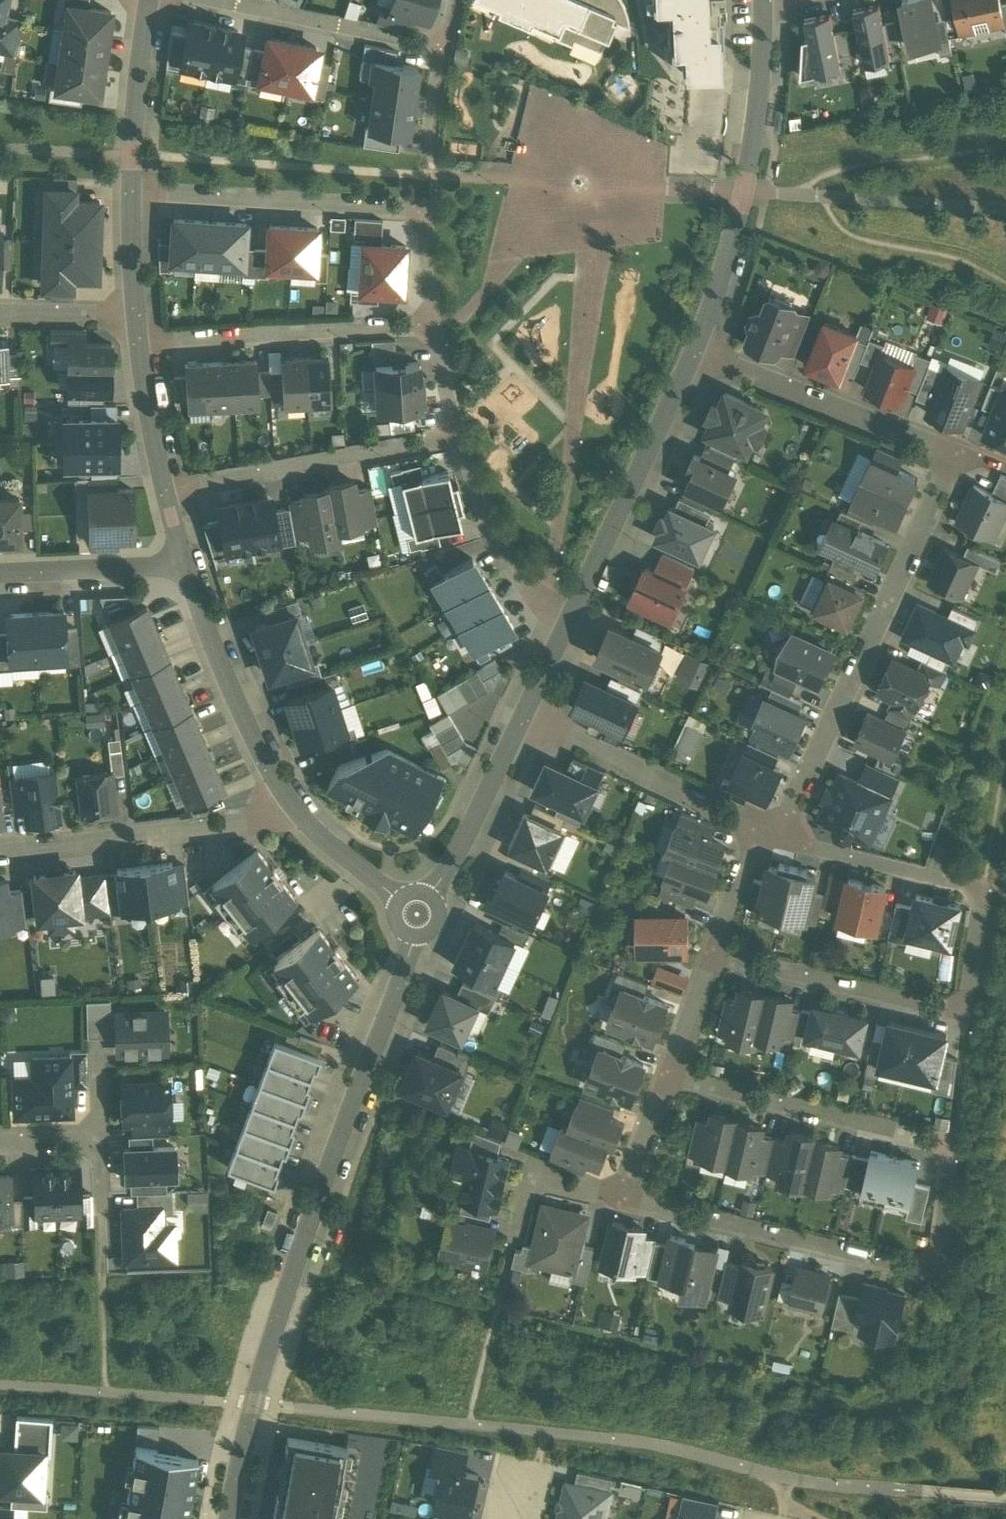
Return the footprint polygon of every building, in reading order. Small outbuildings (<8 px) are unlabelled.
[(62,9),(67,10),(68,5),(88,8),(89,0),(63,0),(62,9)] [(390,6),(390,7),(413,14),(428,19),(433,0),(392,0),(390,6)] [(498,8),(496,13),(530,27),(532,22),(556,33),(554,37),(572,45),(574,40),(601,52),(606,39),(607,39),(615,22),(628,28),(626,12),(621,0),(479,0),(498,8)] [(719,15),(718,3),(711,3),(711,0),(651,0),(651,7),(668,7),(669,17),(719,15)] [(913,49),(938,44),(934,20),(930,0),(903,0),(913,49)] [(961,32),(975,29),(976,31),(991,28),(990,26),(1005,23),(1001,3),(1000,0),(954,0),(961,32)] [(413,14),(390,7),(390,6),(383,4),(377,23),(408,29),(413,14)] [(88,8),(68,5),(67,10),(64,32),(107,38),(111,12),(88,8)] [(880,5),(855,10),(866,64),(891,59),(884,24),(880,5)] [(831,14),(806,19),(816,73),(841,68),(834,33),(831,14)] [(670,44),(720,41),(722,41),(721,15),(719,15),(669,17),(667,17),(668,44),(670,44)] [(6,17),(0,45),(0,53),(16,56),(21,20),(6,17)] [(945,18),(934,20),(938,44),(950,41),(945,18)] [(884,24),(891,59),(903,57),(896,22),(884,24)] [(194,23),(189,27),(187,36),(181,66),(182,66),(207,71),(216,27),(194,23)] [(238,31),(216,27),(207,71),(232,77),(233,77),(240,46),(242,37),(238,31)] [(834,33),(841,68),(853,66),(846,31),(834,33)] [(107,38),(64,32),(60,63),(103,70),(107,38)] [(187,36),(171,32),(166,68),(181,71),(182,66),(181,66),(187,36)] [(294,43),(273,39),(267,42),(265,52),(259,82),(260,82),(285,87),(294,43)] [(720,41),(670,44),(670,56),(682,55),(683,72),(692,75),(721,74),(720,41)] [(950,41),(938,44),(941,55),(952,53),(950,41)] [(316,47),(294,43),(285,87),(311,93),(312,93),(318,62),(320,53),(316,47)] [(385,49),(365,45),(362,60),(372,61),(373,60),(384,62),(385,49)] [(252,49),(240,46),(233,77),(232,77),(231,81),(245,84),(252,49)] [(265,52),(252,49),(245,84),(259,87),(260,82),(259,82),(265,52)] [(396,51),(385,49),(384,62),(395,63),(396,51)] [(1,71),(11,73),(15,59),(4,56),(1,71)] [(384,62),(373,60),(372,61),(370,79),(376,80),(415,86),(418,68),(394,64),(395,63),(384,62)] [(331,65),(318,62),(312,93),(311,93),(310,97),(323,100),(331,65)] [(103,70),(60,63),(57,85),(56,90),(83,94),(99,96),(103,70)] [(415,86),(376,80),(373,96),(413,102),(415,86)] [(57,85),(51,84),(48,101),(81,106),(83,94),(56,90),(57,85)] [(413,102),(373,96),(369,129),(400,134),(408,134),(413,102)] [(400,134),(369,129),(365,127),(363,146),(398,151),(400,134)] [(77,179),(53,178),(52,190),(75,191),(76,190),(77,179)] [(52,190),(51,190),(50,220),(46,224),(45,239),(99,240),(100,203),(74,202),(75,191),(52,190)] [(383,221),(355,219),(354,231),(382,233),(383,221)] [(198,222),(174,220),(172,245),(171,263),(195,264),(198,222)] [(222,223),(198,222),(195,264),(219,266),(222,223)] [(246,225),(222,223),(219,266),(243,267),(244,249),(246,225)] [(294,228),(270,226),(268,251),(267,269),(291,270),(294,228)] [(318,229),(294,228),(291,270),(315,272),(316,254),(318,229)] [(382,233),(354,231),(353,243),(363,244),(381,245),(382,233)] [(99,240),(45,239),(44,254),(48,258),(48,288),(49,288),(72,289),(72,278),(97,279),(99,240)] [(0,241),(0,252),(0,269),(11,269),(12,241),(0,241)] [(172,245),(158,244),(159,272),(171,273),(171,263),(172,245)] [(381,245),(363,244),(362,268),(404,270),(406,246),(381,245)] [(256,250),(244,249),(243,267),(243,277),(255,278),(256,250)] [(268,251),(256,250),(255,278),(267,279),(267,269),(268,251)] [(328,254),(316,254),(315,272),(315,282),(327,282),(328,254)] [(404,270),(362,268),(360,292),(378,293),(403,294),(404,270)] [(72,289),(49,288),(49,300),(73,301),(73,289),(72,289)] [(360,292),(350,291),(350,303),(378,305),(378,293),(360,292)] [(795,307),(770,297),(763,315),(759,313),(753,316),(750,323),(753,329),(747,343),(776,354),(779,347),(789,321),(794,311),(795,307)] [(810,317),(794,311),(789,321),(806,327),(810,317)] [(789,321),(779,347),(796,353),(806,327),(789,321)] [(857,335),(825,322),(808,367),(840,379),(856,338),(857,335)] [(86,331),(50,331),(50,344),(69,344),(86,344),(86,331)] [(856,338),(843,372),(855,377),(861,361),(868,343),(856,338)] [(885,344),(870,339),(868,343),(861,361),(875,366),(880,354),(881,354),(885,344)] [(0,341),(0,377),(9,377),(8,354),(7,341),(0,341)] [(395,341),(371,342),(372,354),(382,353),(396,353),(395,341)] [(86,344),(69,344),(69,368),(111,369),(111,345),(86,344)] [(396,353),(382,353),(383,365),(407,364),(406,352),(396,353)] [(20,354),(8,354),(9,377),(9,386),(21,386),(20,354)] [(881,354),(880,354),(875,366),(866,389),(899,403),(905,388),(913,367),(912,367),(881,354)] [(931,359),(917,354),(912,367),(913,367),(905,388),(918,393),(929,365),(931,359)] [(292,361),(281,362),(281,371),(283,395),(283,406),(307,404),(304,358),(292,359),(292,361)] [(317,360),(317,358),(304,358),(307,404),(331,403),(329,359),(317,360)] [(257,361),(233,363),(235,406),(259,405),(259,397),(257,373),(257,361)] [(233,363),(209,364),(211,408),(235,406),(233,363)] [(383,365),(375,366),(377,390),(422,387),(421,375),(419,375),(419,363),(407,364),(383,365)] [(209,364),(185,365),(185,377),(187,401),(187,409),(211,408),(209,364)] [(945,371),(929,365),(918,393),(916,399),(932,405),(945,371)] [(980,380),(947,367),(945,371),(932,405),(928,414),(962,427),(980,380)] [(110,394),(111,369),(69,368),(68,393),(105,394),(110,394)] [(281,371),(269,372),(271,396),(283,395),(281,371)] [(269,372),(257,373),(259,397),(271,396),(269,372)] [(185,377),(174,378),(175,402),(187,401),(185,377)] [(1002,389),(991,385),(982,407),(994,412),(1002,389)] [(422,387),(377,390),(378,414),(422,411),(421,399),(423,399),(422,387)] [(1003,390),(1002,389),(994,412),(984,436),(1005,445),(1005,389),(1003,390)] [(104,406),(105,394),(68,393),(68,405),(90,405),(104,406)] [(766,411),(726,393),(720,406),(714,403),(708,417),(713,420),(707,433),(743,450),(747,452),(753,439),(758,441),(765,427),(760,424),(766,411)] [(104,406),(90,405),(90,418),(107,418),(107,420),(117,420),(116,405),(104,406)] [(90,418),(79,418),(79,420),(62,421),(62,442),(119,441),(118,420),(117,420),(107,420),(107,418),(90,418)] [(743,450),(711,435),(706,446),(734,459),(738,461),(743,450)] [(119,441),(62,442),(62,464),(79,463),(79,466),(91,466),(107,466),(107,463),(117,463),(119,463),(119,441)] [(734,459),(706,446),(700,457),(729,470),(734,459)] [(903,458),(878,446),(873,457),(898,469),(903,458)] [(700,457),(695,454),(687,470),(693,473),(686,487),(710,498),(721,504),(729,488),(728,487),(735,473),(729,470),(700,457)] [(873,457),(862,479),(908,500),(918,478),(898,469),(873,457)] [(107,463),(107,466),(91,466),(91,478),(116,478),(117,478),(117,463),(107,463)] [(420,466),(411,468),(399,471),(402,483),(423,477),(420,466)] [(399,471),(390,473),(393,485),(401,483),(402,483),(399,471)] [(402,483),(401,483),(408,510),(460,497),(457,483),(451,485),(448,471),(423,477),(402,483)] [(862,479),(851,474),(843,492),(854,497),(862,479)] [(1001,475),(992,494),(1005,500),(1005,477),(1001,475)] [(116,478),(88,479),(89,491),(117,490),(116,478)] [(908,500),(862,479),(854,497),(852,501),(878,513),(898,522),(908,500)] [(353,482),(327,487),(328,490),(329,490),(336,531),(337,531),(362,526),(355,491),(353,482)] [(974,486),(957,521),(969,527),(967,531),(979,537),(982,533),(993,538),(1005,510),(1005,500),(992,494),(974,486)] [(371,488),(355,491),(362,526),(377,523),(371,488)] [(710,498),(688,488),(683,499),(704,509),(710,498)] [(89,491),(88,491),(89,515),(135,513),(135,499),(133,499),(133,489),(117,490),(89,491)] [(328,490),(303,495),(310,535),(312,545),(339,541),(337,531),(336,531),(329,490),(328,490)] [(460,497),(408,510),(415,537),(416,537),(437,531),(461,525),(458,512),(464,510),(460,497)] [(0,498),(0,542),(20,541),(19,498),(0,498)] [(266,498),(244,502),(252,546),(253,546),(278,542),(279,541),(274,511),(272,502),(266,498)] [(683,499),(680,498),(675,508),(707,524),(712,513),(704,509),(683,499)] [(304,500),(288,503),(289,508),(295,538),(310,535),(304,500)] [(878,513),(852,501),(847,512),(873,524),(878,513)] [(244,502),(223,505),(219,511),(220,520),(226,551),(227,551),(252,546),(244,502)] [(675,508),(671,507),(666,516),(663,514),(657,526),(661,528),(656,538),(700,558),(714,527),(707,524),(675,508)] [(289,508),(274,511),(279,541),(278,542),(279,546),(296,543),(295,538),(289,508)] [(863,520),(842,510),(837,520),(858,530),(863,520)] [(135,513),(89,515),(90,539),(118,538),(134,538),(134,528),(136,528),(135,513)] [(220,520),(202,524),(213,558),(228,555),(227,551),(226,551),(220,520)] [(858,530),(837,520),(824,547),(858,563),(875,570),(887,544),(858,530)] [(437,531),(416,537),(419,548),(440,543),(437,531)] [(415,537),(407,539),(410,551),(419,548),(416,537),(415,537)] [(118,538),(90,539),(91,551),(119,550),(118,538)] [(1001,560),(968,545),(963,556),(978,563),(978,564),(996,572),(1001,560)] [(252,546),(227,551),(228,555),(230,566),(253,561),(253,562),(256,562),(253,546),(252,546)] [(963,556),(945,548),(929,582),(962,598),(978,564),(978,563),(963,556)] [(683,563),(662,553),(654,572),(674,581),(683,563)] [(858,563),(837,553),(832,563),(853,573),(858,563)] [(446,605),(486,582),(472,558),(442,577),(432,582),(446,605)] [(683,563),(674,581),(686,587),(695,569),(683,563)] [(832,563),(827,574),(830,576),(852,586),(857,575),(853,573),(832,563)] [(432,582),(442,577),(435,565),(426,571),(432,582)] [(654,572),(645,567),(630,598),(672,618),(686,587),(674,581),(654,572)] [(830,576),(813,611),(848,627),(865,592),(852,586),(830,576)] [(460,627),(500,604),(486,582),(446,605),(460,627)] [(263,611),(266,623),(295,614),(296,615),(301,613),(297,599),(263,611)] [(132,600),(106,611),(110,622),(136,611),(132,600)] [(513,626),(500,604),(460,627),(473,650),(483,644),(513,626)] [(948,618),(919,604),(903,638),(932,651),(949,659),(954,661),(963,641),(968,643),(974,630),(948,618)] [(136,611),(110,622),(122,648),(157,633),(146,607),(136,611)] [(979,619),(953,607),(948,618),(974,630),(979,619)] [(63,610),(35,612),(38,659),(65,657),(66,657),(64,628),(63,610)] [(35,612),(7,613),(8,632),(10,661),(11,660),(38,659),(35,612)] [(254,632),(261,653),(303,639),(296,615),(295,614),(266,623),(256,626),(254,632)] [(666,639),(637,625),(632,636),(661,650),(666,639)] [(632,636),(611,626),(596,657),(623,670),(642,678),(641,679),(644,680),(644,679),(647,681),(648,678),(655,663),(661,650),(632,636)] [(77,627),(64,628),(66,657),(65,657),(65,665),(80,663),(77,627)] [(0,632),(0,668),(11,667),(11,660),(10,661),(8,632),(0,632)] [(157,633),(122,648),(132,674),(168,658),(157,633)] [(832,653),(793,635),(791,640),(781,660),(779,665),(799,674),(818,683),(832,653)] [(303,639),(261,653),(267,674),(273,678),(284,674),(312,665),(312,663),(303,639)] [(786,641),(782,645),(779,650),(779,655),(781,660),(791,640),(786,641)] [(483,644),(473,650),(481,661),(490,656),(483,644)] [(949,659),(932,651),(928,662),(944,670),(949,659)] [(691,657),(682,676),(697,682),(706,664),(691,657)] [(168,658),(132,674),(143,699),(179,684),(168,658)] [(917,670),(893,659),(879,690),(893,697),(916,707),(928,680),(930,677),(917,670)] [(482,681),(501,670),(495,660),(476,671),(482,681)] [(928,662),(922,660),(917,670),(930,677),(928,680),(941,686),(948,672),(944,670),(928,662)] [(312,665),(284,674),(288,686),(301,682),(321,675),(317,662),(312,663),(312,665)] [(655,663),(648,678),(654,681),(661,666),(655,663)] [(779,665),(776,672),(768,668),(761,683),(772,688),(789,696),(799,674),(779,665)] [(511,675),(501,670),(491,690),(502,694),(511,675)] [(642,678),(623,670),(618,680),(642,691),(647,681),(644,679),(644,680),(641,679),(642,678)] [(301,682),(305,693),(332,685),(332,686),(339,683),(335,671),(321,675),(301,682)] [(482,681),(476,671),(467,677),(478,696),(487,690),(482,681)] [(478,696),(467,677),(457,683),(468,702),(478,696)] [(618,680),(611,677),(606,688),(637,702),(642,691),(618,680)] [(606,688),(586,678),(573,707),(593,717),(623,731),(637,702),(606,688)] [(468,702),(457,683),(447,689),(458,708),(468,702)] [(179,684),(143,699),(154,725),(190,710),(179,684)] [(286,699),(293,723),(339,708),(332,686),(332,685),(305,693),(286,699)] [(789,696),(772,688),(767,699),(798,713),(803,703),(789,696)] [(458,708),(447,689),(437,695),(448,714),(458,708)] [(423,698),(427,714),(440,711),(436,694),(423,698)] [(767,699),(764,697),(755,715),(759,717),(753,730),(762,734),(783,744),(792,748),(806,717),(798,713),(767,699)] [(916,707),(893,697),(888,709),(890,710),(910,719),(916,707)] [(346,729),(339,708),(293,723),(301,746),(320,739),(347,731),(346,729)] [(190,710),(154,725),(165,751),(201,735),(190,710)] [(910,719),(890,710),(885,720),(906,731),(917,736),(922,725),(910,719)] [(885,720),(868,713),(854,743),(880,755),(892,761),(906,731),(885,720)] [(453,724),(448,714),(429,725),(435,735),(453,724)] [(623,731),(593,717),(587,730),(618,744),(623,731)] [(453,724),(435,735),(439,743),(440,745),(460,734),(453,724)] [(320,739),(323,750),(350,742),(358,739),(353,727),(346,729),(347,731),(320,739)] [(703,733),(690,727),(681,747),(693,753),(703,733)] [(465,744),(460,734),(440,745),(447,755),(465,744)] [(783,744),(762,734),(757,745),(778,755),(783,744)] [(201,735),(165,751),(176,776),(212,761),(201,735)] [(119,737),(108,739),(111,770),(112,774),(124,773),(119,737)] [(757,745),(749,741),(744,752),(773,766),(778,755),(757,745)] [(350,742),(323,750),(316,753),(319,764),(353,753),(350,742)] [(440,745),(439,743),(430,749),(442,769),(451,764),(447,755),(440,745)] [(476,749),(465,744),(456,763),(467,768),(476,749)] [(437,775),(387,750),(371,755),(373,760),(367,762),(364,757),(338,765),(328,787),(368,807),(365,813),(383,822),(387,816),(410,828),(414,821),(417,822),(436,784),(434,783),(437,775)] [(773,766),(744,752),(731,780),(731,782),(749,790),(766,798),(780,769),(773,766)] [(892,761),(880,755),(875,766),(897,776),(902,765),(892,761)] [(605,771),(574,757),(567,771),(598,785),(605,771)] [(212,761),(176,776),(187,803),(213,791),(223,787),(212,761)] [(567,771),(547,762),(534,790),(561,803),(584,814),(598,785),(567,771)] [(868,762),(858,782),(886,796),(892,794),(900,777),(897,776),(875,766),(868,762)] [(53,770),(21,774),(26,810),(27,822),(59,818),(53,770)] [(111,770),(78,775),(83,815),(116,811),(112,774),(111,770)] [(21,774),(8,776),(13,811),(26,810),(21,774)] [(886,796),(858,782),(840,774),(819,819),(836,826),(834,828),(837,835),(843,839),(850,836),(852,833),(870,841),(892,794),(886,796)] [(731,780),(724,777),(718,791),(743,803),(749,790),(731,782),(731,780)] [(213,791),(187,803),(192,813),(218,802),(213,791)] [(584,814),(561,803),(556,814),(566,819),(579,825),(584,814)] [(556,814),(535,805),(530,816),(560,830),(566,819),(556,814)] [(530,816),(524,813),(509,846),(539,859),(552,866),(567,833),(560,830),(530,816)] [(715,825),(681,813),(676,827),(709,840),(715,825)] [(709,840),(676,827),(666,853),(674,855),(715,870),(715,869),(724,845),(709,840)] [(539,859),(513,847),(508,858),(523,865),(533,870),(539,859)] [(271,868),(257,850),(212,886),(218,894),(213,898),(237,929),(242,925),(249,934),(294,898),(280,881),(282,880),(272,867),(271,868)] [(715,870),(674,855),(665,879),(699,892),(707,895),(717,870),(715,869),(715,870)] [(172,862),(144,866),(149,906),(177,902),(172,866),(172,862)] [(778,868),(769,866),(765,882),(759,909),(759,910),(782,916),(794,867),(780,864),(778,868)] [(184,865),(172,866),(177,902),(189,901),(184,865)] [(533,870),(523,865),(518,876),(548,890),(553,879),(533,870)] [(144,866),(117,869),(117,873),(122,909),(149,906),(144,866)] [(808,870),(794,867),(782,916),(806,921),(812,893),(816,877),(807,875),(808,870)] [(75,870),(33,875),(39,919),(49,918),(50,930),(72,927),(70,915),(80,914),(76,878),(75,870)] [(518,876),(506,871),(498,887),(495,885),(487,901),(490,903),(512,913),(533,923),(548,890),(518,876)] [(117,873),(105,875),(110,910),(122,909),(117,873)] [(105,875),(76,878),(80,914),(110,910),(105,875)] [(849,879),(833,875),(828,897),(844,901),(846,889),(847,883),(848,883),(849,879)] [(0,879),(0,928),(11,926),(7,891),(5,879),(0,879)] [(699,892),(665,879),(659,894),(693,907),(699,892)] [(765,882),(754,879),(747,907),(759,909),(765,882)] [(872,884),(862,882),(849,879),(848,883),(847,883),(846,889),(844,901),(841,910),(839,917),(840,917),(839,920),(852,923),(852,924),(863,926),(876,929),(878,918),(879,919),(882,905),(886,888),(872,885),(872,884)] [(23,889),(7,891),(11,926),(27,924),(23,889)] [(824,896),(812,893),(806,921),(818,923),(824,896)] [(960,905),(917,895),(914,907),(907,934),(909,934),(950,944),(960,905)] [(828,897),(826,907),(841,910),(844,901),(828,897)] [(512,913),(490,903),(485,914),(504,923),(506,924),(512,913)] [(914,907),(897,903),(888,938),(907,942),(909,934),(907,934),(914,907)] [(675,913),(653,913),(653,917),(639,917),(639,932),(646,932),(646,952),(660,952),(661,959),(681,959),(681,952),(686,952),(686,917),(675,917),(675,913)] [(499,933),(475,922),(465,944),(505,963),(515,941),(499,933)] [(506,924),(504,923),(499,933),(515,941),(524,945),(529,935),(506,924)] [(332,947),(318,930),(273,965),(280,974),(275,978),(299,1008),(304,1005),(310,1013),(356,978),(342,960),(344,959),(334,946),(332,947)] [(505,963),(465,944),(455,966),(478,977),(495,985),(505,963)] [(658,962),(651,979),(684,992),(691,976),(658,962)] [(648,984),(618,972),(614,984),(623,988),(644,996),(648,984)] [(495,985),(478,977),(473,988),(496,999),(499,1000),(504,989),(495,985)] [(41,980),(42,994),(54,993),(53,979),(41,980)] [(473,988),(463,983),(457,996),(478,1006),(477,1007),(489,1013),(496,999),(473,988)] [(644,996),(623,988),(617,1005),(615,1005),(610,1018),(612,1019),(609,1024),(629,1032),(629,1033),(640,1037),(640,1036),(653,1041),(659,1023),(661,1024),(666,1012),(664,1011),(666,1004),(644,996)] [(765,994),(741,988),(738,1000),(729,1035),(729,1038),(755,1044),(757,1037),(756,1036),(766,994),(765,994)] [(457,996),(444,991),(429,1024),(462,1040),(477,1007),(478,1006),(457,996)] [(792,998),(766,992),(765,994),(766,994),(756,1036),(757,1037),(781,1042),(789,1007),(792,998)] [(726,997),(717,1032),(729,1035),(738,1000),(726,997)] [(87,1037),(117,1036),(116,1013),(110,1012),(111,1000),(85,1002),(87,1037)] [(866,1018),(848,1014),(848,1012),(833,1008),(832,1011),(815,1006),(813,1012),(808,1035),(859,1048),(866,1018)] [(789,1007),(781,1042),(793,1045),(796,1033),(801,1010),(789,1007)] [(813,1012),(801,1009),(801,1010),(796,1033),(808,1035),(813,1012)] [(165,1011),(116,1013),(117,1036),(117,1052),(165,1050),(165,1011)] [(915,1028),(890,1022),(885,1041),(879,1065),(881,1066),(905,1071),(915,1028)] [(947,1035),(915,1028),(905,1071),(935,1079),(937,1079),(942,1055),(947,1035)] [(626,1043),(596,1032),(592,1044),(601,1048),(622,1056),(626,1043)] [(322,1045),(300,1036),(295,1047),(318,1056),(322,1045)] [(885,1041),(873,1038),(865,1073),(879,1077),(881,1066),(879,1065),(885,1041)] [(295,1047),(276,1040),(268,1062),(310,1077),(313,1069),(316,1070),(318,1065),(323,1066),(326,1059),(318,1056),(295,1047)] [(439,1043),(433,1058),(463,1070),(462,1072),(466,1074),(473,1058),(439,1043)] [(622,1056),(601,1048),(594,1065),(592,1065),(587,1078),(589,1079),(587,1085),(607,1092),(606,1093),(618,1097),(618,1096),(630,1101),(637,1083),(639,1084),(643,1072),(641,1071),(644,1064),(622,1056)] [(87,1050),(69,1050),(69,1056),(69,1057),(71,1087),(88,1086),(87,1050)] [(463,1070),(433,1058),(418,1052),(403,1087),(448,1106),(462,1072),(463,1070)] [(957,1059),(942,1055),(937,1079),(935,1079),(933,1089),(953,1094),(957,1059)] [(69,1056),(32,1058),(33,1077),(14,1078),(15,1115),(71,1113),(71,1087),(69,1057),(69,1056)] [(310,1077),(268,1062),(260,1083),(310,1101),(313,1094),(308,1092),(309,1087),(307,1086),(310,1077)] [(168,1080),(122,1082),(124,1122),(132,1122),(168,1120),(170,1120),(168,1080)] [(310,1101),(260,1083),(252,1104),(294,1119),(297,1111),(300,1112),(302,1107),(307,1109),(310,1101)] [(615,1108),(581,1095),(577,1106),(611,1119),(615,1108)] [(294,1119),(252,1104),(244,1125),(294,1144),(297,1136),(292,1134),(294,1129),(291,1128),(294,1119)] [(611,1119),(577,1106),(569,1128),(568,1129),(608,1143),(608,1144),(613,1146),(622,1123),(611,1119)] [(739,1119),(713,1113),(710,1122),(702,1157),(727,1162),(727,1163),(737,1121),(738,1121),(739,1119)] [(697,1118),(689,1153),(702,1157),(710,1122),(697,1118)] [(168,1120),(132,1122),(132,1136),(152,1135),(168,1135),(168,1120)] [(738,1121),(737,1121),(727,1163),(727,1162),(726,1164),(752,1171),(753,1169),(761,1134),(763,1127),(738,1121)] [(294,1144),(244,1125),(236,1146),(279,1162),(282,1153),(285,1154),(287,1149),(292,1151),(294,1144)] [(608,1143),(568,1129),(569,1128),(563,1126),(554,1149),(588,1162),(599,1166),(608,1144),(608,1143)] [(502,1141),(474,1130),(470,1149),(498,1156),(502,1141)] [(816,1137),(790,1131),(788,1140),(780,1175),(779,1181),(805,1187),(805,1184),(815,1140),(816,1140),(816,1137)] [(775,1137),(761,1134),(753,1169),(766,1172),(775,1137)] [(132,1136),(128,1136),(129,1148),(153,1147),(152,1135),(132,1136)] [(775,1137),(766,1172),(780,1175),(788,1140),(775,1137)] [(816,1140),(815,1140),(805,1184),(830,1190),(831,1186),(839,1151),(840,1146),(816,1140)] [(279,1162),(236,1146),(228,1167),(248,1175),(271,1183),(279,1186),(281,1178),(276,1176),(278,1171),(275,1170),(279,1162)] [(129,1148),(125,1148),(126,1180),(166,1179),(176,1179),(175,1147),(153,1147),(129,1148)] [(470,1149),(458,1147),(452,1172),(463,1175),(467,1180),(462,1199),(463,1199),(493,1206),(497,1207),(509,1159),(498,1156),(470,1149)] [(588,1162),(554,1149),(550,1160),(584,1173),(588,1162)] [(896,1156),(872,1150),(870,1158),(862,1190),(861,1193),(885,1199),(896,1156)] [(853,1154),(839,1151),(831,1186),(844,1189),(845,1186),(853,1154)] [(870,1158),(853,1154),(845,1186),(862,1190),(870,1158)] [(920,1162),(896,1156),(885,1199),(909,1205),(915,1182),(920,1162)] [(79,1166),(33,1168),(34,1196),(34,1216),(36,1216),(80,1214),(81,1214),(80,1194),(79,1166)] [(0,1175),(0,1218),(11,1218),(10,1202),(9,1175),(0,1175)] [(271,1183),(248,1175),(244,1186),(266,1194),(271,1183)] [(166,1179),(130,1180),(131,1192),(136,1192),(166,1191),(166,1179)] [(930,1186),(915,1182),(909,1205),(906,1218),(922,1221),(930,1186)] [(208,1207),(207,1189),(188,1190),(190,1208),(208,1207)] [(166,1191),(136,1192),(137,1208),(161,1207),(161,1214),(173,1214),(172,1191),(166,1191)] [(92,1194),(80,1194),(81,1214),(80,1214),(80,1224),(93,1224),(92,1194)] [(34,1196),(22,1196),(22,1201),(23,1225),(23,1226),(36,1226),(36,1216),(34,1216),(34,1196)] [(493,1206),(463,1199),(460,1211),(467,1213),(491,1218),(493,1206)] [(22,1201),(10,1202),(11,1218),(11,1226),(23,1225),(22,1201)] [(586,1218),(567,1214),(568,1211),(545,1206),(535,1246),(532,1260),(533,1260),(570,1269),(570,1271),(572,1272),(573,1270),(574,1270),(580,1244),(586,1218)] [(137,1208),(123,1209),(125,1261),(175,1259),(174,1236),(162,1237),(161,1214),(161,1207),(137,1208)] [(277,1211),(267,1207),(262,1222),(271,1225),(277,1211)] [(460,1211),(444,1208),(441,1219),(448,1221),(464,1225),(467,1213),(460,1211)] [(464,1225),(448,1221),(440,1254),(458,1258),(457,1260),(470,1263),(470,1261),(488,1265),(495,1232),(464,1225)] [(644,1229),(613,1222),(603,1261),(616,1264),(615,1268),(634,1273),(642,1237),(644,1229)] [(717,1251),(695,1245),(696,1241),(671,1236),(669,1244),(661,1278),(661,1279),(683,1284),(681,1295),(705,1301),(717,1251)] [(656,1240),(642,1237),(635,1269),(648,1273),(656,1241),(656,1240)] [(669,1244),(656,1241),(648,1273),(647,1276),(661,1280),(661,1279),(661,1278),(669,1244)] [(535,1246),(524,1243),(522,1251),(516,1249),(512,1265),(531,1270),(533,1260),(532,1260),(535,1246)] [(594,1248),(580,1244),(574,1270),(573,1270),(572,1272),(571,1279),(586,1282),(594,1248)] [(741,1265),(727,1261),(719,1295),(733,1299),(741,1265)] [(773,1268),(742,1261),(741,1265),(733,1299),(731,1307),(762,1314),(773,1268)] [(8,1263),(8,1275),(23,1275),(23,1263),(8,1263)] [(829,1275),(798,1268),(790,1301),(822,1309),(829,1275)] [(905,1294),(877,1287),(877,1284),(865,1282),(861,1297),(856,1319),(864,1321),(873,1334),(876,1339),(881,1336),(882,1336),(894,1339),(905,1294)] [(793,1286),(782,1283),(778,1298),(789,1301),(793,1286)] [(861,1297),(839,1293),(832,1324),(854,1329),(856,1319),(861,1297)] [(16,1415),(15,1428),(51,1430),(52,1418),(16,1415)] [(62,1424),(61,1437),(76,1438),(76,1424),(62,1424)] [(137,1436),(159,1438),(160,1427),(138,1425),(137,1436)] [(15,1428),(14,1448),(1,1447),(0,1465),(0,1490),(12,1490),(41,1492),(41,1491),(43,1453),(50,1453),(51,1430),(15,1428)] [(287,1437),(285,1451),(284,1451),(277,1489),(278,1489),(272,1518),(334,1518),(338,1499),(339,1500),(345,1465),(344,1465),(347,1448),(287,1437)] [(438,1444),(433,1466),(440,1468),(440,1466),(464,1472),(469,1451),(438,1444)] [(134,1449),(122,1518),(189,1518),(199,1460),(134,1449)] [(440,1468),(434,1492),(440,1493),(437,1507),(447,1509),(445,1518),(469,1518),(473,1501),(471,1497),(470,1497),(471,1491),(472,1491),(476,1488),(479,1475),(464,1472),(440,1466),(440,1468)] [(579,1470),(575,1484),(610,1492),(613,1478),(579,1470)] [(567,1482),(561,1513),(559,1518),(604,1518),(610,1492),(575,1484),(567,1482)] [(41,1492),(12,1490),(11,1505),(13,1506),(47,1508),(47,1491),(41,1491),(41,1492)] [(680,1514),(685,1516),(685,1514),(708,1518),(715,1518),(719,1501),(683,1494),(680,1514)] [(394,1500),(391,1511),(415,1516),(418,1506),(394,1500)] [(13,1506),(11,1505),(0,1505),(0,1518),(13,1518),(13,1506)]
